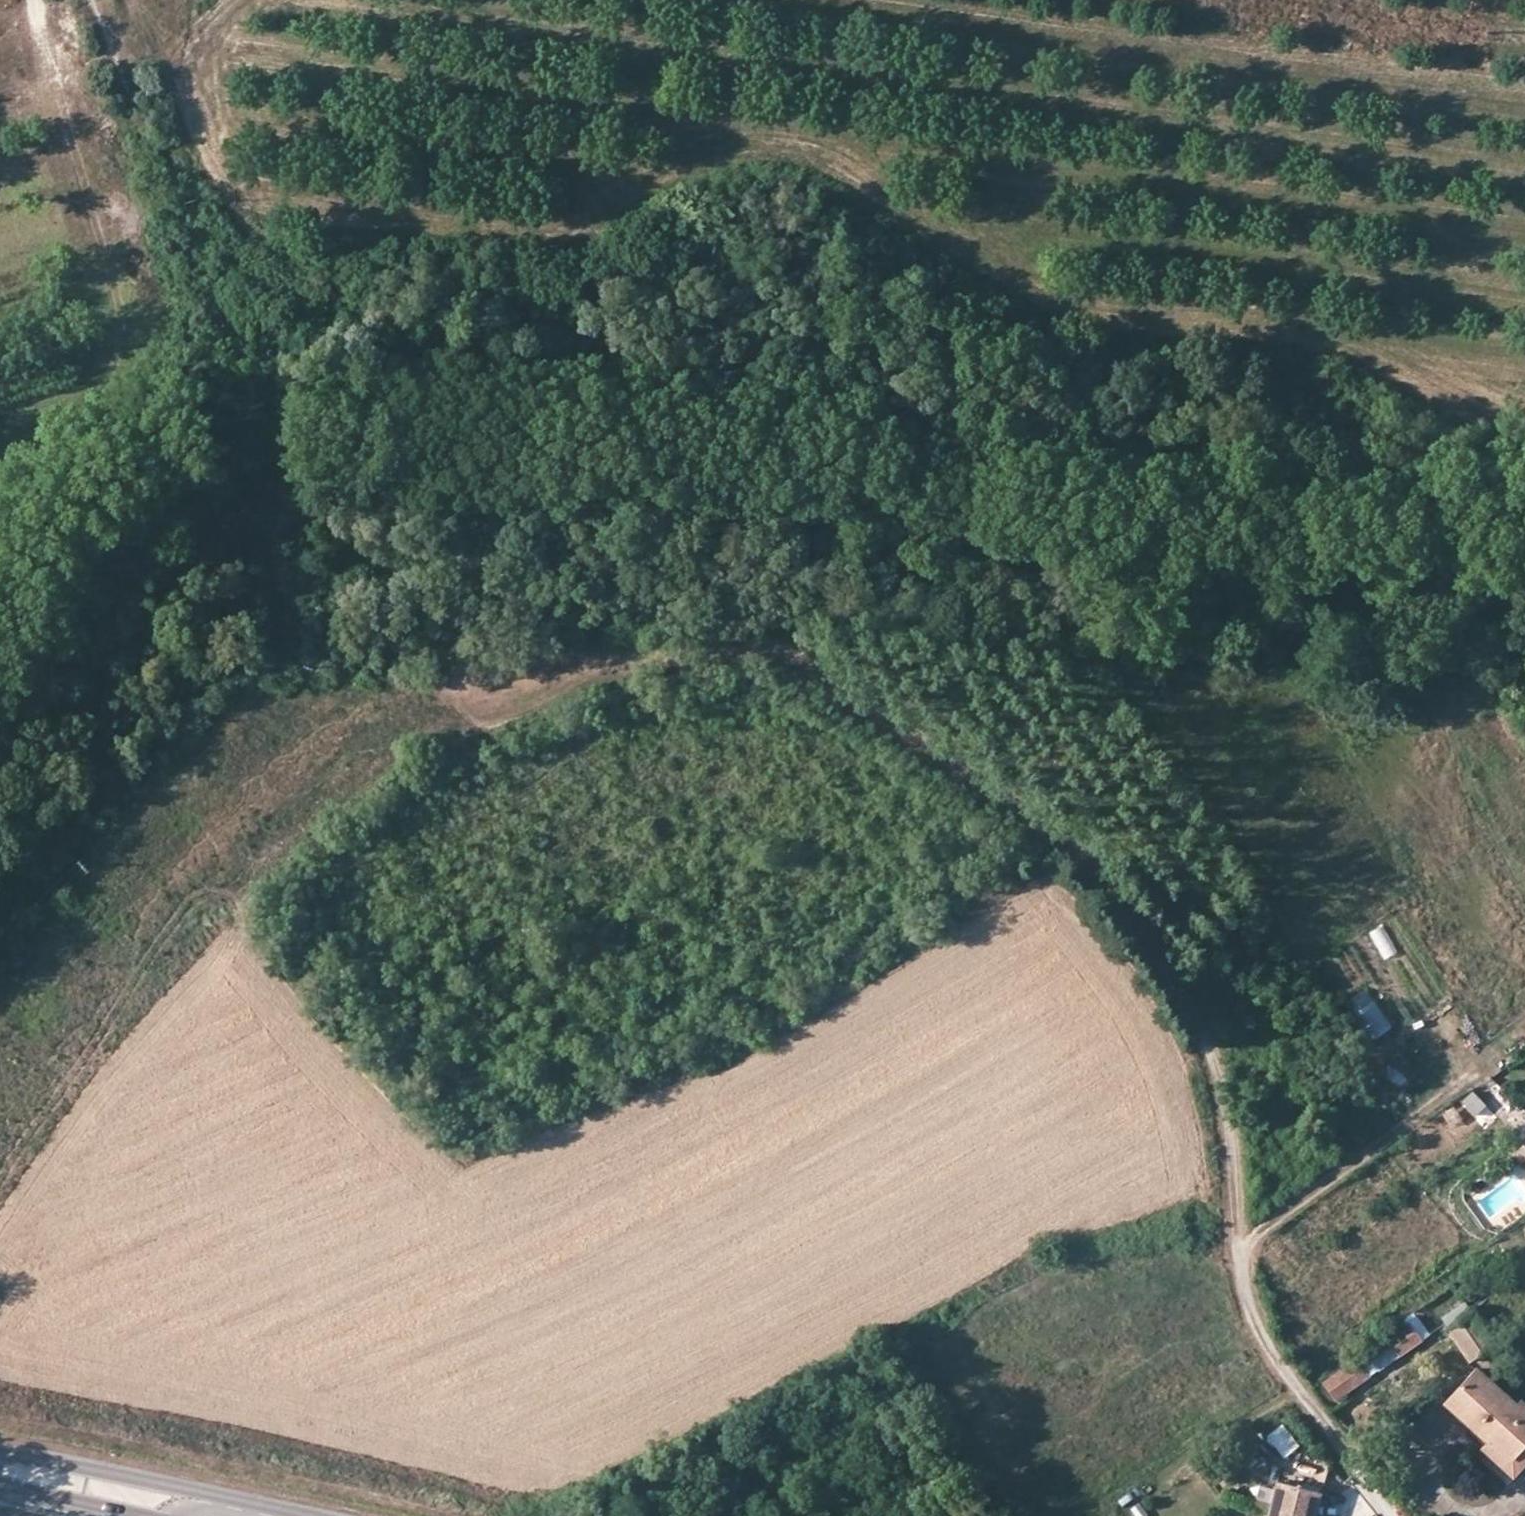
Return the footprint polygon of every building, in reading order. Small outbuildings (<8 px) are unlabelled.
[(1369,930),(1384,958),(1397,952),(1382,923),(1369,930)] [(1343,999),(1350,1011),(1373,997),(1366,985),(1343,999)] [(1373,1000),(1353,1013),(1372,1041),(1392,1027),(1373,1000)] [(1522,1144),(1513,1154),(1524,1166),(1524,1147),(1522,1144)] [(1473,1313),(1447,1331),(1470,1362),(1495,1344),(1473,1313)] [(1409,1323),(1422,1340),(1430,1334),(1417,1317),(1409,1323)] [(1422,1340),(1409,1323),(1385,1339),(1399,1356),(1422,1340)] [(1386,1366),(1399,1356),(1385,1339),(1372,1349),(1386,1366)] [(1370,1377),(1358,1359),(1323,1383),(1335,1400),(1370,1377)] [(1444,1402),(1489,1442),(1511,1459),(1524,1444),(1524,1405),(1520,1400),(1515,1406),(1474,1369),(1444,1402)] [(1296,1445),(1280,1426),(1268,1435),(1283,1455),(1296,1445)] [(1511,1459),(1489,1442),(1482,1450),(1513,1477),(1524,1464),(1524,1444),(1511,1459)] [(1277,1476),(1271,1500),(1268,1511),(1266,1515),(1313,1515),(1321,1487),(1277,1476)] [(1268,1511),(1271,1500),(1253,1495),(1250,1506),(1268,1511)]
